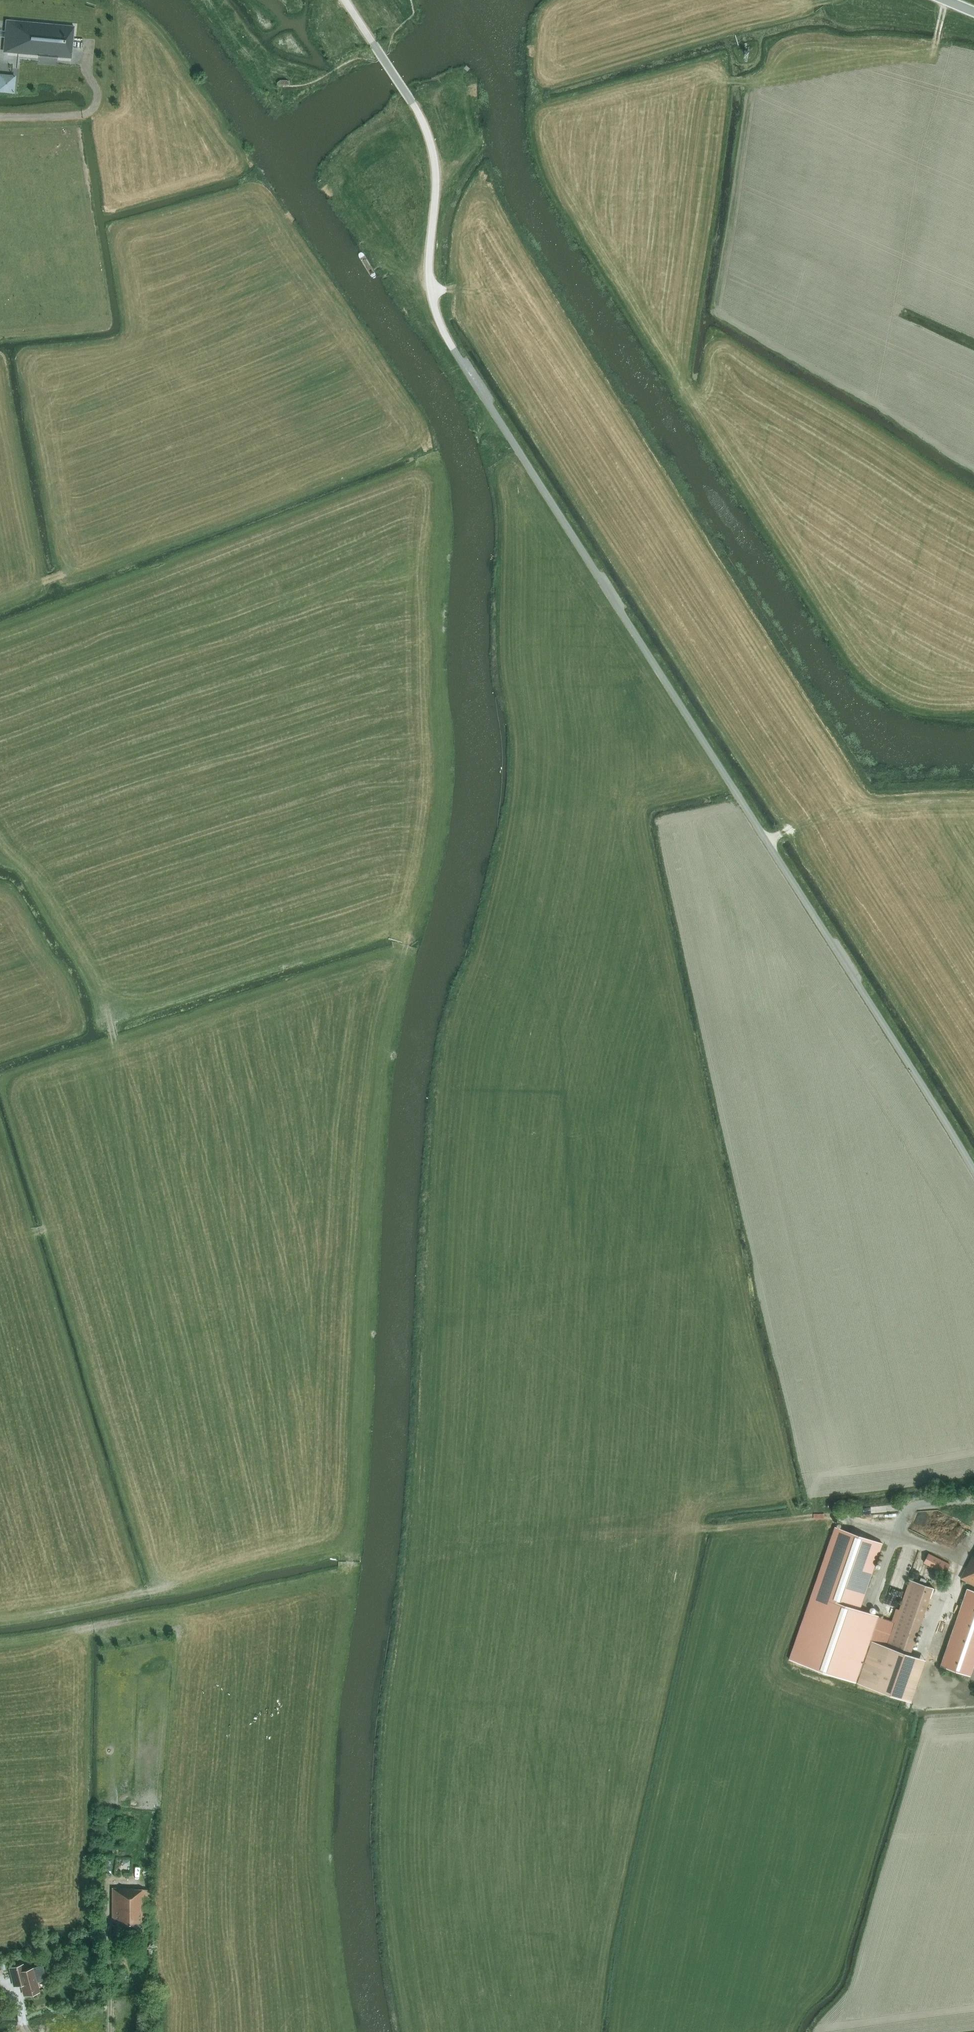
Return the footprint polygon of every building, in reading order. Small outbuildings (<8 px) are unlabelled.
[(4,52),(71,58),(74,26),(7,20),(6,32),(6,35),(5,38),(4,52)] [(0,74),(0,93),(14,94),(15,76),(0,74)] [(895,1622),(879,1616),(860,1609),(883,1543),(835,1527),(789,1659),(911,1701),(925,1659),(910,1654),(933,1587),(910,1579),(895,1622)] [(946,1573),(951,1564),(931,1553),(929,1553),(924,1563),(946,1573)] [(973,1557),(972,1556),(961,1578),(971,1583),(969,1589),(967,1588),(954,1626),(947,1624),(936,1653),(943,1656),(940,1665),(970,1675),(973,1662),(973,1591),(973,1590),(973,1556),(973,1557)] [(144,1890),(144,1889),(135,1889),(135,1888),(112,1888),(112,1925),(114,1924),(114,1930),(142,1930),(142,1922),(144,1922),(144,1904),(144,1890)] [(9,1967),(8,1967),(13,1987),(20,1985),(23,1996),(40,1992),(37,1982),(46,1980),(43,1966),(42,1966),(22,1971),(20,1965),(9,1967)]
